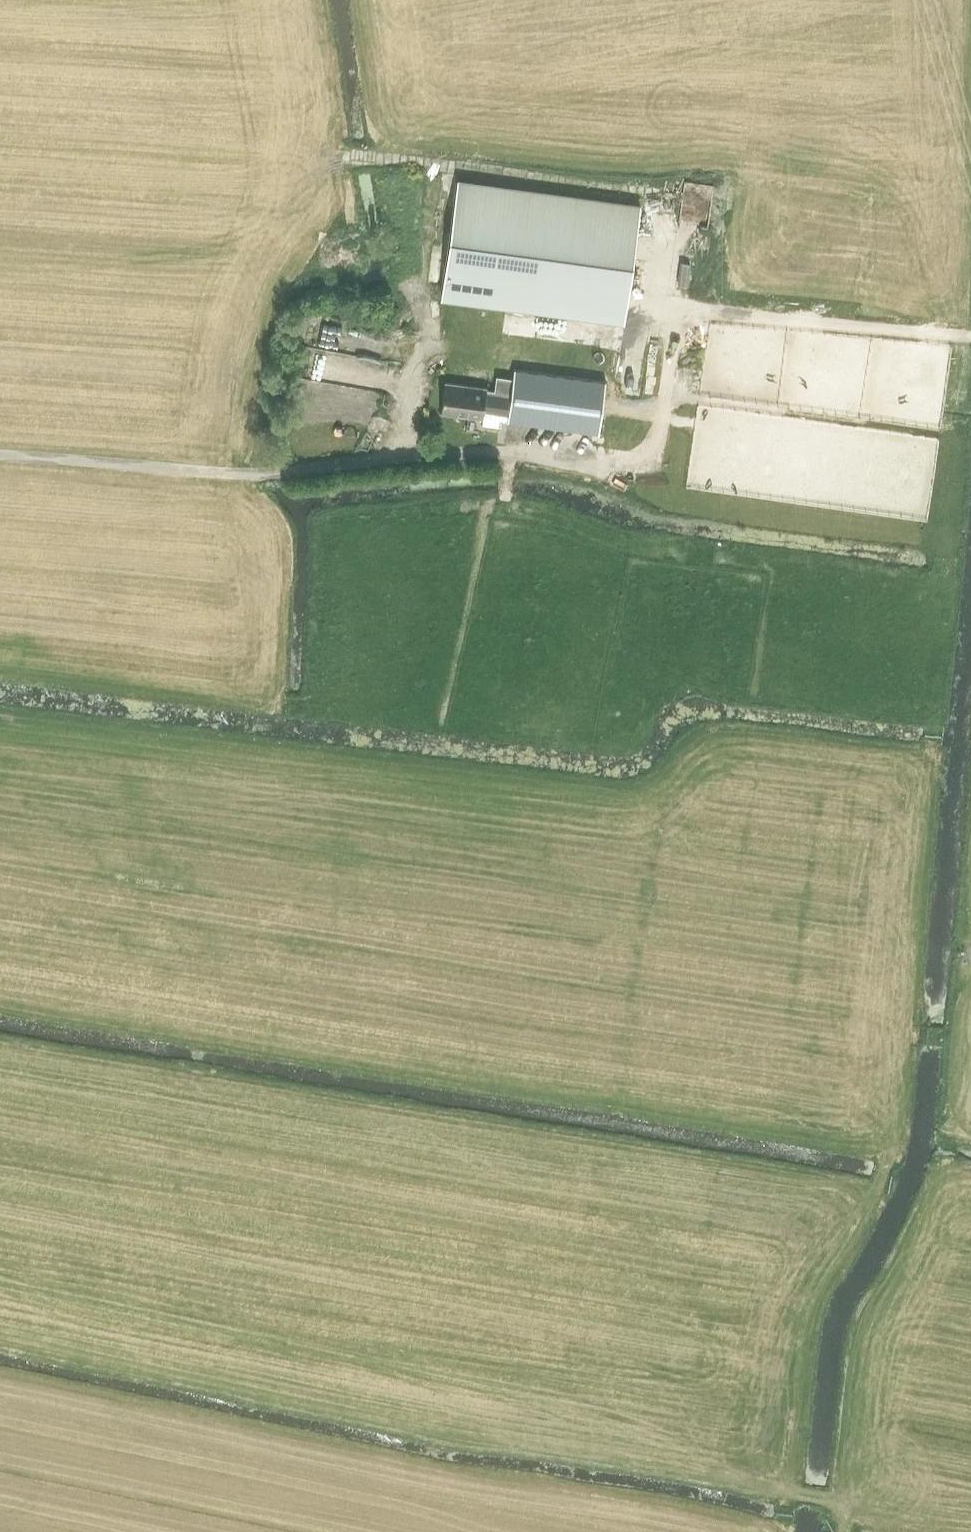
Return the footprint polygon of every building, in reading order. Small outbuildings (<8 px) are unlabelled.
[(626,323),(642,201),(459,176),(441,297),(518,308),(587,317),(626,323)] [(580,371),(587,317),(518,308),(514,337),(502,335),(495,384),(488,383),(487,390),(445,384),(442,406),(501,414),(500,420),(576,431),(584,371),(580,371)]
